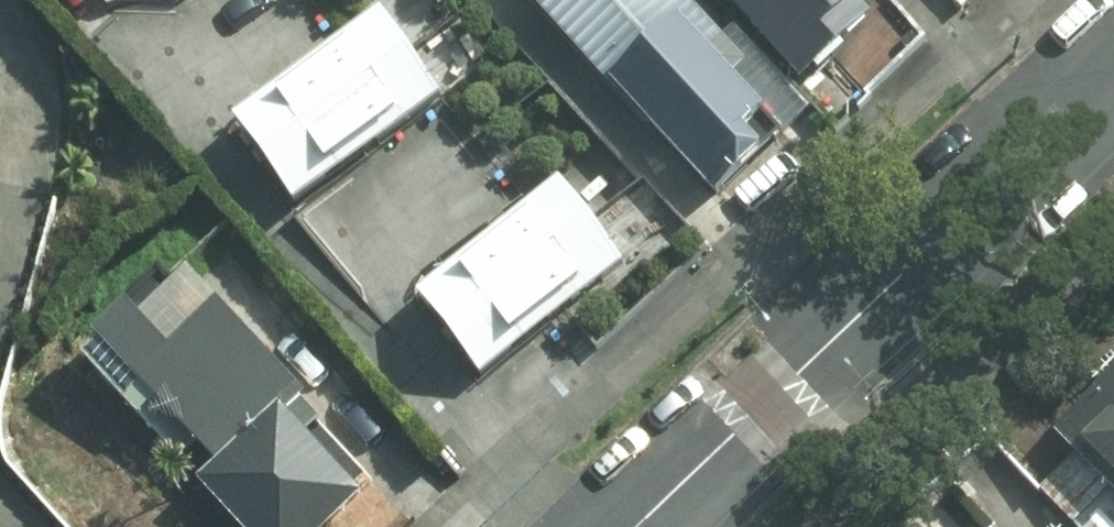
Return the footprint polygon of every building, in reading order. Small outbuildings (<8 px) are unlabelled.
[(108,11),(142,0),(105,0),(108,11)] [(530,3),(720,198),(771,148),(750,127),(767,111),(723,66),(739,51),(689,0),(533,0),(530,3)] [(810,84),(831,66),(856,94),(925,33),(896,0),(729,0),(810,84)] [(450,99),(381,10),(240,118),(308,208),(450,99)] [(632,267),(563,180),(413,300),(483,387),(632,267)] [(203,477),(204,478),(192,492),(228,526),(323,526),(374,474),(302,405),(312,395),(178,267),(85,365),(145,422),(157,410),(214,465),(203,477)] [(1113,481),(1113,365),(1056,421),(1113,481)]
